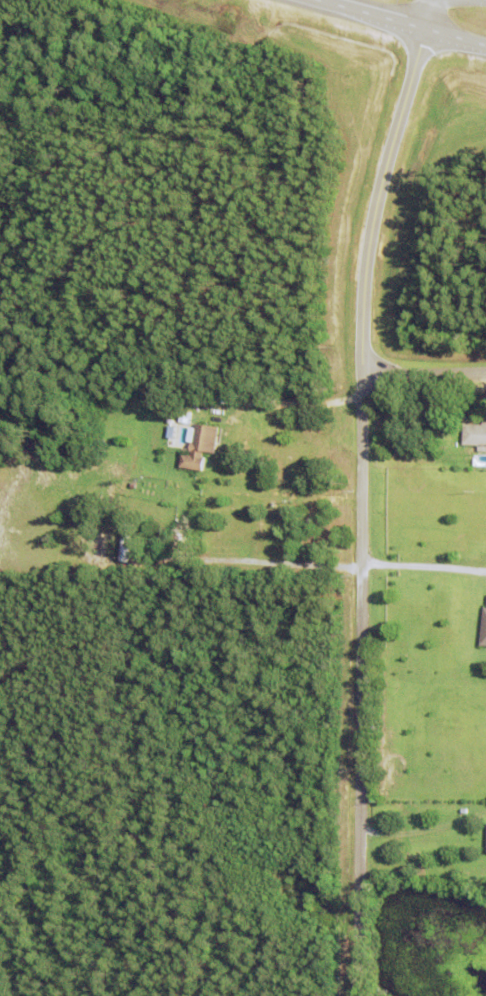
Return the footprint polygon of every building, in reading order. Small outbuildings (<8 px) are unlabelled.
[(482,421),(485,421),(485,451),(477,451),(477,444),(462,444),(463,423),(482,423),(482,421)] [(204,450),(202,455),(205,456),(202,469),(179,465),(182,452),(192,454),(192,451),(190,450),(192,440),(193,440),(196,422),(219,426),(214,451),(204,450)]
